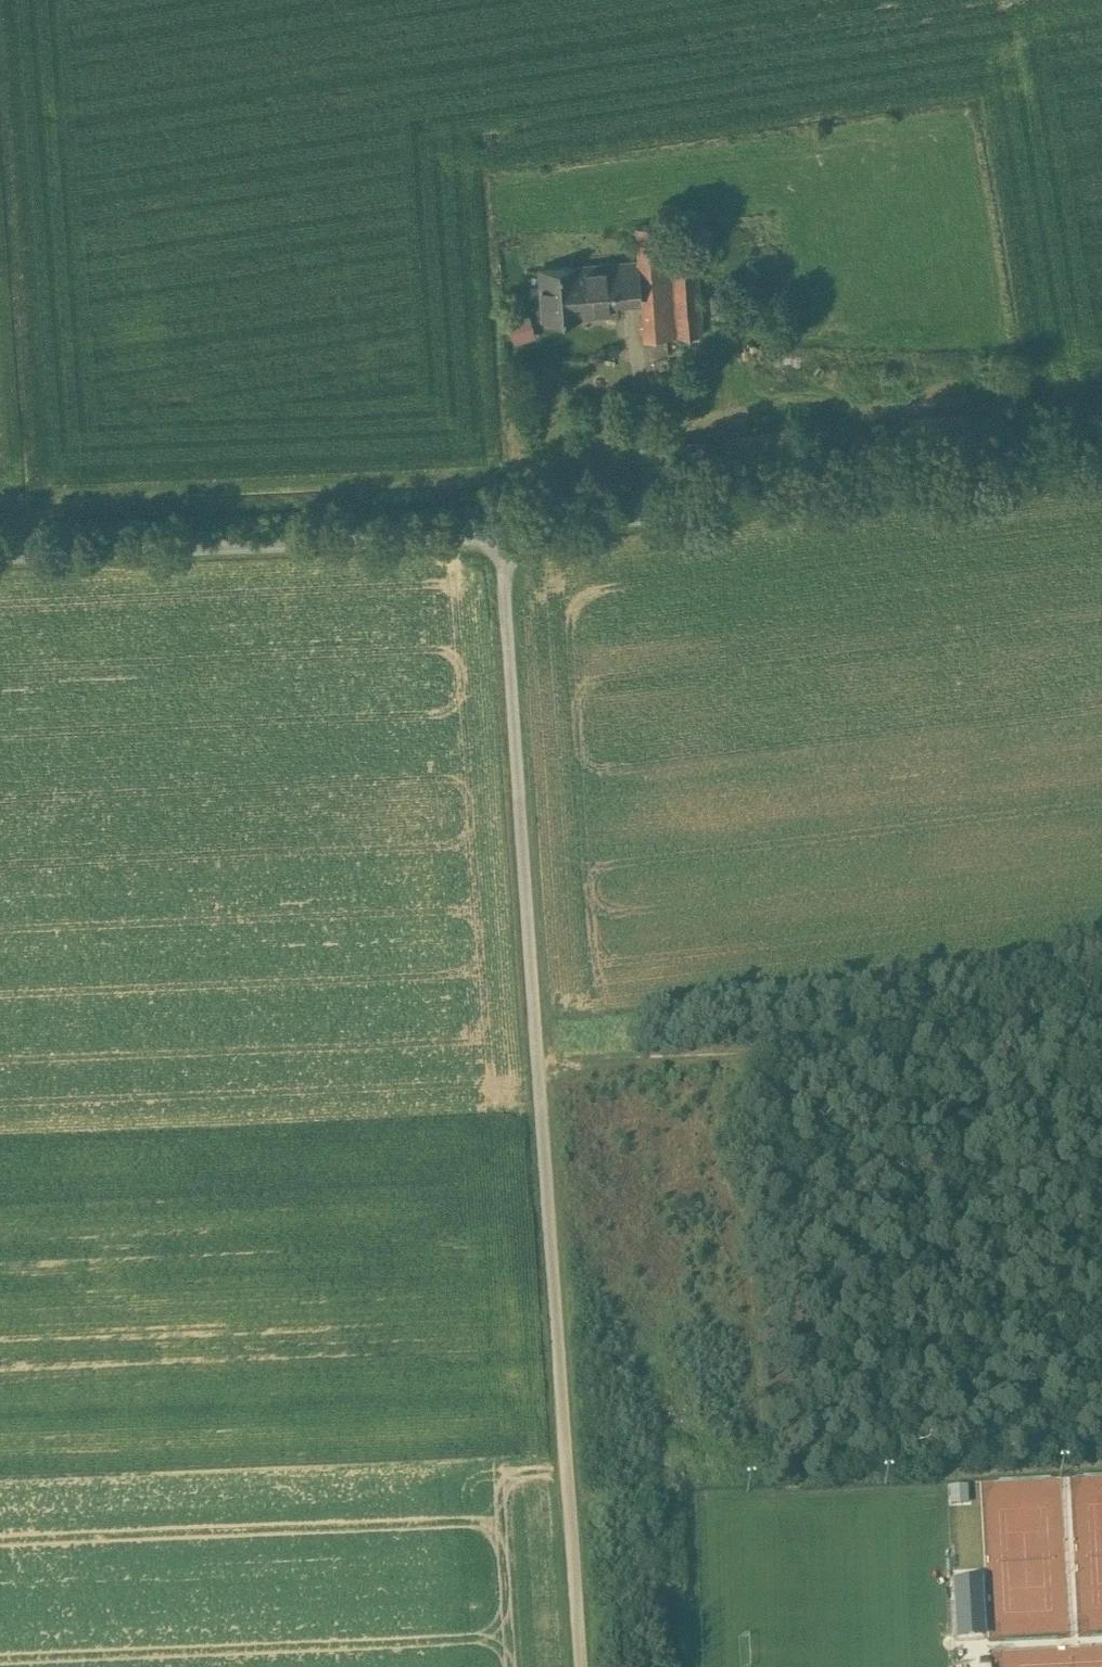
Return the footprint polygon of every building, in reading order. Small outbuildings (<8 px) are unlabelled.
[(694,256),(671,258),(668,220),(635,223),(637,259),(640,300),(643,335),(700,331),(694,256)] [(637,259),(538,267),(542,314),(616,308),(614,295),(639,293),(639,300),(640,300),(637,259)] [(519,338),(542,332),(535,309),(512,315),(519,338)]
